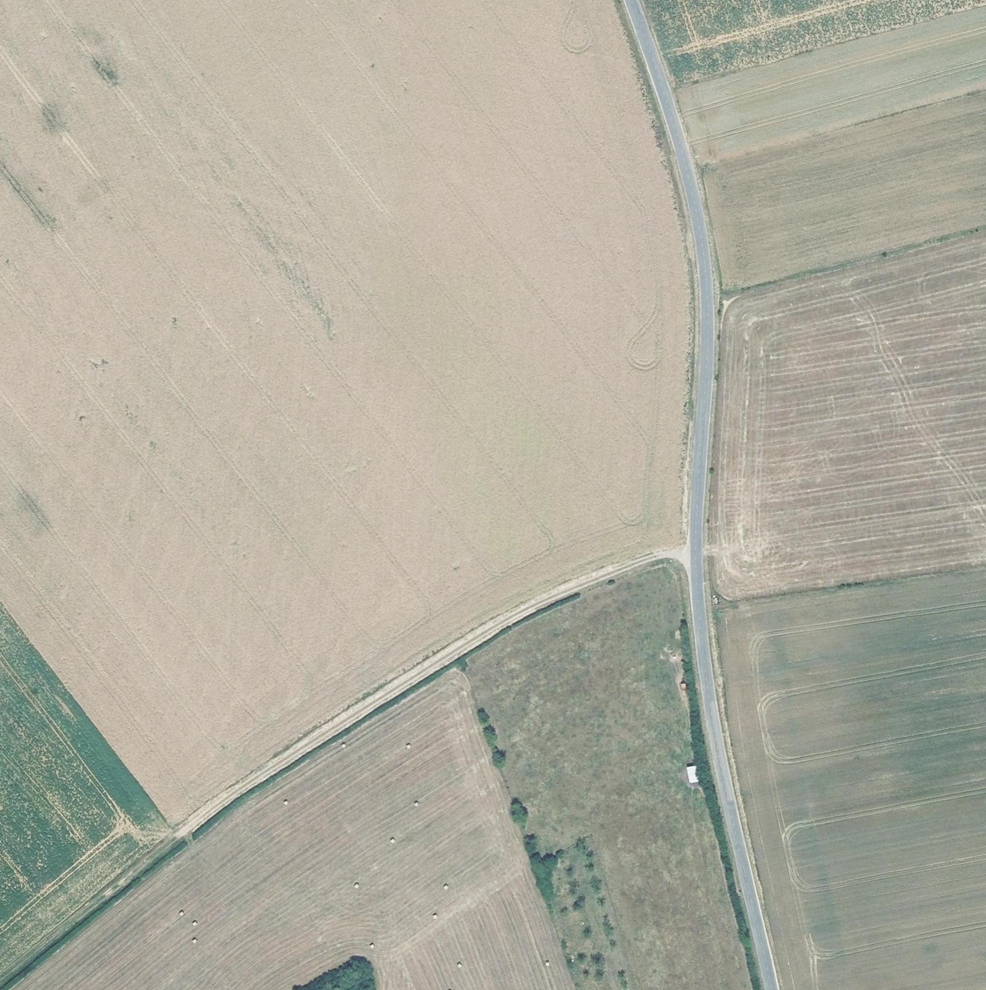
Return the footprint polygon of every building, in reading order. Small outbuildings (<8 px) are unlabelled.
[(687,766),(688,782),(697,782),(696,766),(687,766)]
